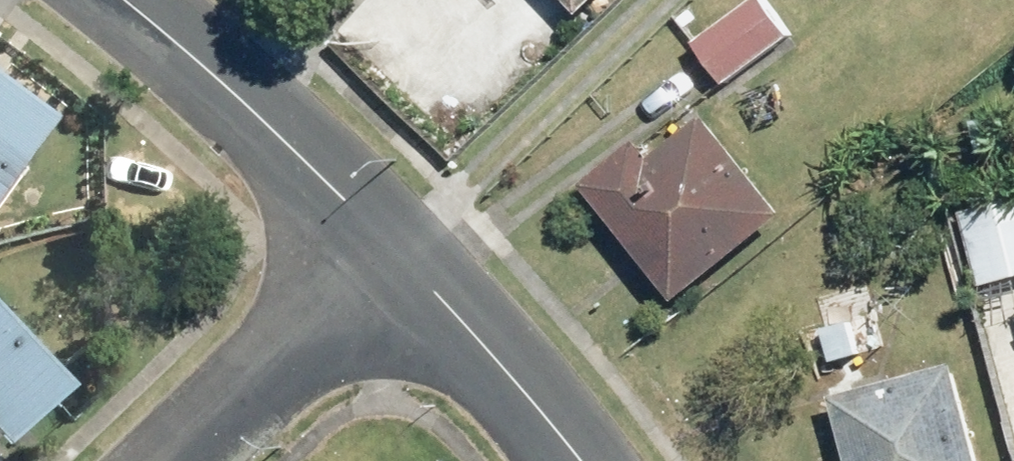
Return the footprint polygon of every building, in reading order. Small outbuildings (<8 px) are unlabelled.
[(593,10),(603,0),(584,0),(593,10)] [(797,33),(772,0),(761,0),(704,44),(733,81),(797,33)] [(47,112),(0,79),(0,177),(47,112)] [(798,214),(718,109),(664,150),(655,138),(598,182),(687,298),(798,214)] [(970,219),(990,285),(1013,277),(1013,206),(970,219)] [(0,308),(0,431),(6,438),(68,378),(0,308)] [(843,395),(862,459),(853,460),(996,460),(966,359),(843,395)]
